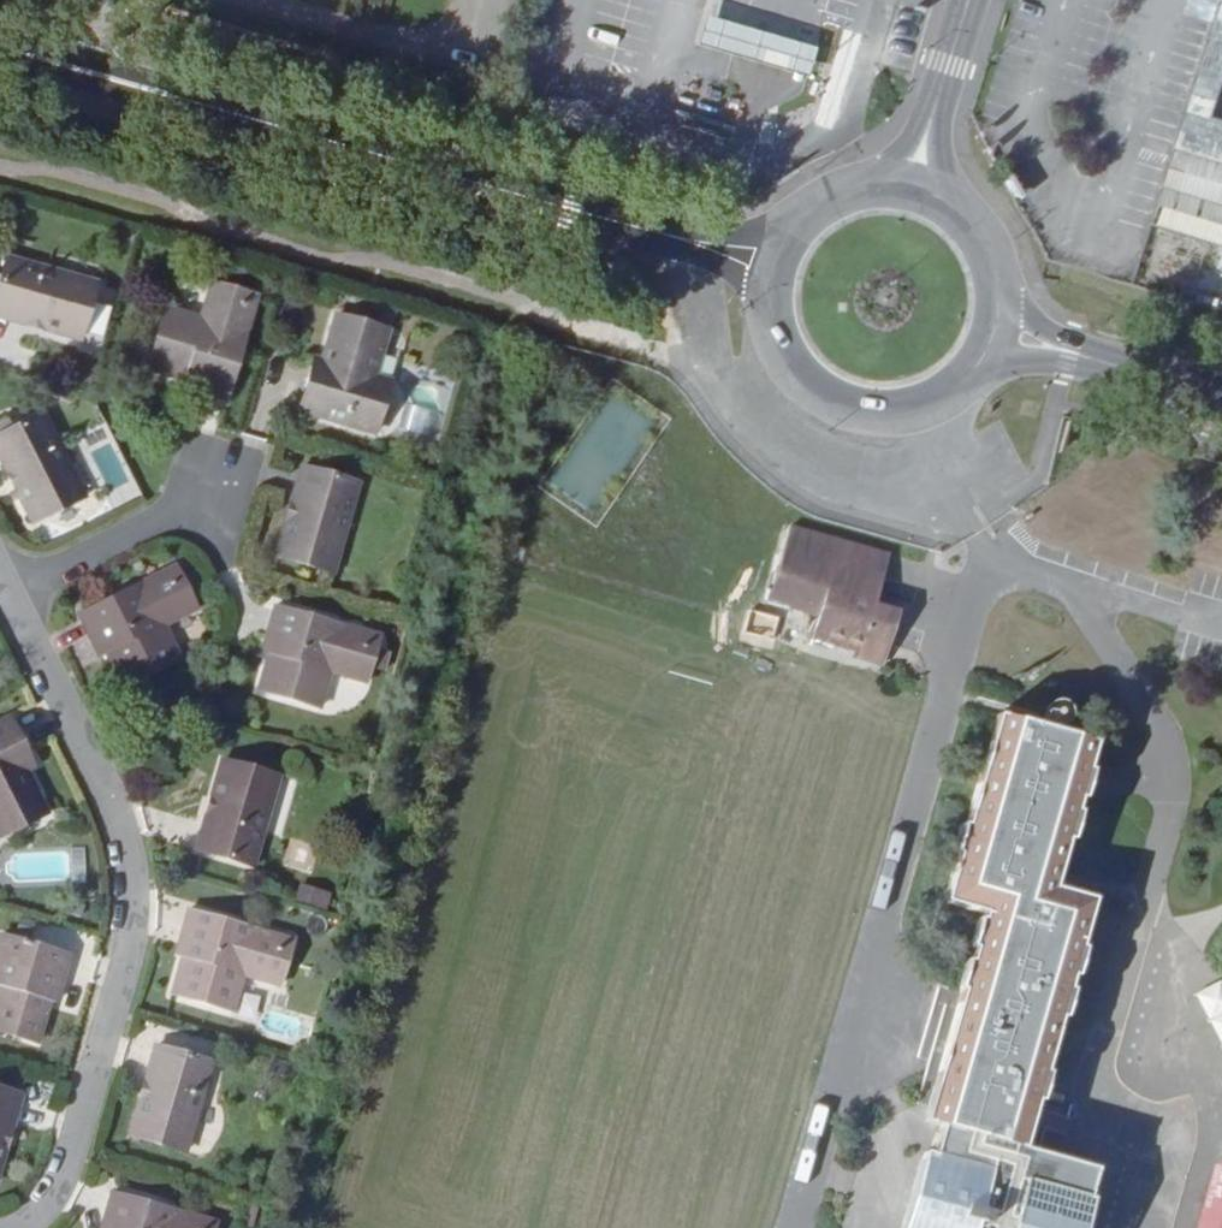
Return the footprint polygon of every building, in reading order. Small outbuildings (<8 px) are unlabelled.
[(1221,64),(1221,0),(1203,0),(1202,3),(1214,8),(1143,225),(1221,250),(1221,127),(1203,121),(1221,64)] [(773,34),(719,20),(712,48),(808,74),(815,45),(773,34)] [(1203,121),(1221,127),(1221,64),(1203,121)] [(81,340),(97,285),(8,259),(2,281),(0,281),(0,317),(81,340)] [(185,388),(227,400),(257,298),(212,285),(201,319),(166,310),(149,371),(187,382),(185,388)] [(301,412),(376,433),(390,382),(376,378),(389,332),(337,316),(323,362),(317,360),(301,412)] [(33,523),(85,497),(44,415),(15,430),(9,418),(0,423),(0,456),(33,523)] [(359,485),(302,469),(277,558),(334,573),(359,485)] [(828,590),(878,603),(891,552),(789,525),(770,602),(821,615),(828,590)] [(158,579),(81,617),(99,655),(106,653),(123,687),(180,659),(164,626),(196,609),(189,595),(203,588),(194,571),(162,587),(158,579)] [(901,609),(878,603),(828,590),(821,615),(816,637),(858,647),(889,656),(901,609)] [(753,607),(745,633),(772,641),(779,615),(753,607)] [(321,707),(332,673),(366,682),(380,638),(347,628),(275,608),(263,651),(270,653),(261,690),(321,707)] [(858,647),(856,656),(886,664),(889,656),(858,647)] [(945,1123),(944,1130),(1028,1148),(1097,898),(1057,886),(1098,739),(1000,713),(980,789),(975,804),(948,901),(987,912),(964,995),(934,1105),(945,1123)] [(48,812),(27,770),(33,767),(9,718),(0,723),(0,837),(48,812)] [(198,850),(255,866),(280,779),(223,761),(198,850)] [(235,1011),(244,975),(280,986),(293,943),(188,912),(176,954),(184,956),(173,994),(235,1011)] [(0,996),(0,1032),(39,1043),(52,1000),(59,1002),(72,957),(2,937),(0,944),(0,985),(3,986),(0,996)] [(1191,993),(1221,1060),(1221,985),(1220,980),(1191,993)] [(156,1049),(131,1135),(187,1152),(211,1066),(156,1049)] [(22,1097),(0,1090),(0,1174),(22,1097)] [(1096,1199),(1092,1198),(1100,1168),(1028,1148),(944,1130),(938,1153),(930,1151),(908,1227),(1088,1227),(1096,1199)] [(1211,1164),(1194,1227),(1221,1227),(1221,1167),(1211,1164)] [(216,1225),(112,1195),(103,1227),(215,1227),(216,1225)]
